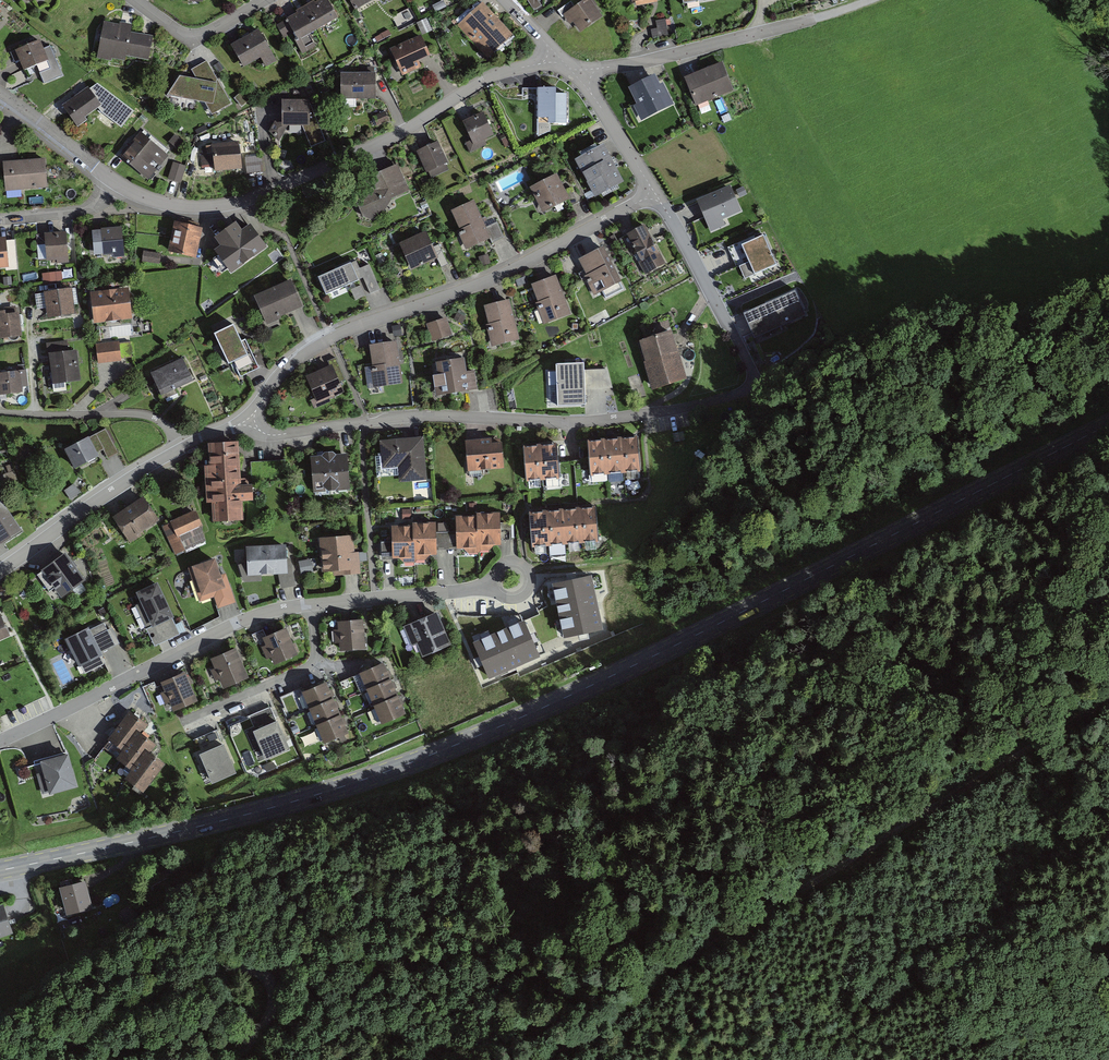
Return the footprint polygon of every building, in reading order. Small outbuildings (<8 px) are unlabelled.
[(276,26),(284,39),(293,34),(298,43),(339,20),(328,0),(322,0),(276,26)] [(354,12),(375,0),(348,0),(354,12)] [(571,1),(556,12),(567,27),(572,23),(579,34),(603,18),(590,0),(584,0),(575,6),(571,1)] [(514,36),(483,4),(458,27),(489,60),(514,36)] [(668,18),(655,18),(655,35),(668,35),(668,18)] [(118,25),(103,22),(97,59),(110,61),(110,58),(125,61),(125,57),(148,61),(152,36),(130,32),(132,23),(119,21),(118,25)] [(258,30),(230,45),(242,67),(259,58),(264,68),(275,62),(258,30)] [(422,36),(391,50),(403,76),(421,68),(418,62),(431,56),(422,36)] [(39,42),(15,50),(22,72),(44,64),(46,71),(57,67),(49,46),(41,49),(39,42)] [(232,103),(207,60),(191,71),(197,79),(182,77),(178,100),(207,106),(212,115),(232,103)] [(722,65),(685,79),(695,106),(733,91),(722,65)] [(376,75),(340,74),(340,99),(375,100),(376,75)] [(660,86),(655,76),(629,89),(637,104),(633,106),(641,120),(673,105),(664,84),(660,86)] [(87,88),(62,106),(76,126),(101,108),(87,88)] [(556,89),(538,88),(537,117),(548,117),(548,124),(565,124),(566,95),(556,95),(556,89)] [(309,101),(281,101),(281,126),(303,126),(311,146),(325,141),(313,112),(309,115),(309,101)] [(494,136),(482,112),(462,122),(471,141),(468,142),(473,153),(488,146),(485,140),(494,136)] [(167,155),(140,133),(121,156),(148,178),(167,155)] [(448,164),(437,141),(415,150),(426,174),(448,164)] [(239,143),(202,146),(204,166),(213,165),(214,170),(242,168),(239,143)] [(623,182),(603,145),(575,161),(595,197),(623,182)] [(261,155),(246,157),(247,172),(263,171),(261,155)] [(46,159),(3,161),(4,189),(47,187),(46,159)] [(175,161),(169,178),(182,182),(188,165),(175,161)] [(550,170),(547,163),(540,167),(543,174),(550,170)] [(377,192),(355,200),(361,216),(365,215),(366,220),(387,212),(384,202),(407,194),(397,165),(371,174),(377,192)] [(565,191),(557,175),(530,188),(542,212),(565,200),(568,207),(578,203),(570,188),(565,191)] [(731,186),(697,200),(710,232),(724,226),(722,221),(741,212),(731,186)] [(486,227),(475,202),(452,211),(461,230),(458,231),(467,251),(491,240),(492,244),(505,238),(498,222),(486,227)] [(203,229),(176,222),(168,251),(195,258),(203,229)] [(235,225),(217,238),(223,246),(217,250),(231,270),(264,247),(250,228),(242,234),(235,225)] [(664,263),(644,225),(619,239),(629,257),(634,254),(644,274),(664,263)] [(121,228),(100,229),(101,257),(122,256),(121,228)] [(426,232),(399,244),(411,270),(438,258),(426,232)] [(66,233),(44,235),(46,263),(67,262),(66,233)] [(763,236),(741,246),(748,264),(740,268),(745,280),(776,267),(763,236)] [(603,249),(581,260),(597,292),(619,281),(603,249)] [(160,254),(145,250),(143,258),(157,262),(160,254)] [(350,263),(318,277),(326,294),(358,280),(350,263)] [(380,289),(369,264),(359,269),(370,294),(380,289)] [(555,277),(533,285),(546,321),(569,313),(555,277)] [(302,309),(289,281),(253,296),(266,324),(302,309)] [(73,289),(37,293),(41,322),(77,317),(73,289)] [(128,289),(90,294),(93,324),(131,319),(128,289)] [(805,314),(795,291),(752,309),(762,332),(805,314)] [(508,301),(485,307),(495,344),(518,338),(508,301)] [(0,311),(0,341),(19,339),(17,313),(4,314),(4,311),(0,311)] [(448,318),(427,324),(432,341),(452,335),(448,318)] [(234,324),(214,333),(229,364),(233,362),(240,377),(247,374),(241,359),(248,355),(234,324)] [(683,378),(667,332),(639,342),(655,388),(683,378)] [(66,341),(47,344),(53,391),(66,390),(65,381),(78,380),(74,351),(68,352),(66,341)] [(130,342),(97,346),(99,362),(132,358),(130,342)] [(395,342),(371,346),(377,386),(402,382),(395,342)] [(182,359),(151,374),(162,396),(193,382),(182,359)] [(464,359),(436,363),(438,375),(431,377),(434,397),(477,391),(474,372),(466,373),(464,359)] [(556,364),(558,406),(586,404),(585,386),(589,386),(589,389),(607,388),(606,369),(584,370),(584,363),(556,364)] [(342,391),(331,367),(303,380),(314,405),(342,391)] [(0,373),(0,396),(22,394),(19,371),(0,373)] [(106,430),(63,452),(73,471),(97,458),(95,454),(101,451),(107,461),(119,455),(106,430)] [(638,437),(588,441),(591,475),(641,470),(638,437)] [(427,438),(380,441),(382,469),(399,468),(400,481),(429,479),(427,438)] [(492,438),(465,440),(467,474),(504,472),(502,443),(492,444),(492,438)] [(238,443),(207,445),(208,460),(205,460),(207,503),(211,503),(213,524),(243,522),(242,503),(252,503),(251,485),(241,486),(238,443)] [(556,445),(524,447),(526,480),(558,478),(556,445)] [(347,454),(311,456),(314,494),(349,491),(347,454)] [(156,522),(141,500),(114,518),(132,546),(145,538),(141,532),(156,522)] [(19,530),(0,503),(0,540),(1,539),(2,541),(19,530)] [(596,507),(529,513),(532,545),(599,540),(596,507)] [(194,514),(163,527),(176,557),(207,543),(194,514)] [(478,517),(456,518),(457,547),(479,547),(479,544),(500,544),(499,514),(478,515),(478,517)] [(413,526),(392,527),(393,557),(415,556),(415,553),(436,553),(435,523),(413,524),(413,526)] [(354,538),(319,540),(321,575),(342,573),(342,577),(360,576),(358,554),(355,554),(354,538)] [(285,547),(245,550),(247,578),(278,577),(281,591),(296,588),(290,560),(286,560),(285,547)] [(84,582),(65,555),(41,572),(60,599),(84,582)] [(301,571),(311,570),(311,558),(301,558),(301,571)] [(214,561),(190,570),(201,603),(214,598),(218,611),(237,605),(227,576),(220,578),(214,561)] [(590,576),(554,584),(565,637),(601,629),(590,576)] [(173,621),(156,585),(135,595),(153,631),(173,621)] [(435,613),(405,626),(415,647),(420,645),(422,651),(447,640),(435,613)] [(0,619),(0,642),(9,638),(0,619)] [(363,620),(338,622),(339,651),(364,650),(363,620)] [(474,643),(489,676),(539,656),(524,622),(474,643)] [(285,628),(262,638),(274,664),(297,654),(285,628)] [(102,657),(88,630),(65,641),(79,668),(102,657)] [(235,649),(210,659),(221,689),(247,679),(235,649)] [(404,713),(383,664),(357,675),(379,724),(404,713)] [(184,674),(161,683),(172,712),(195,702),(184,674)] [(347,732),(324,682),(301,692),(323,743),(347,732)] [(147,725),(129,711),(107,739),(122,751),(116,758),(132,771),(127,777),(144,790),(166,762),(151,750),(156,743),(141,732),(147,725)] [(274,711),(250,720),(266,761),(289,752),(274,711)] [(220,732),(196,742),(212,783),(236,774),(220,732)] [(67,753),(33,763),(42,796),(76,786),(67,753)] [(84,878),(58,885),(65,915),(92,908),(84,878)] [(0,905),(0,938),(13,933),(2,904),(0,905)]
